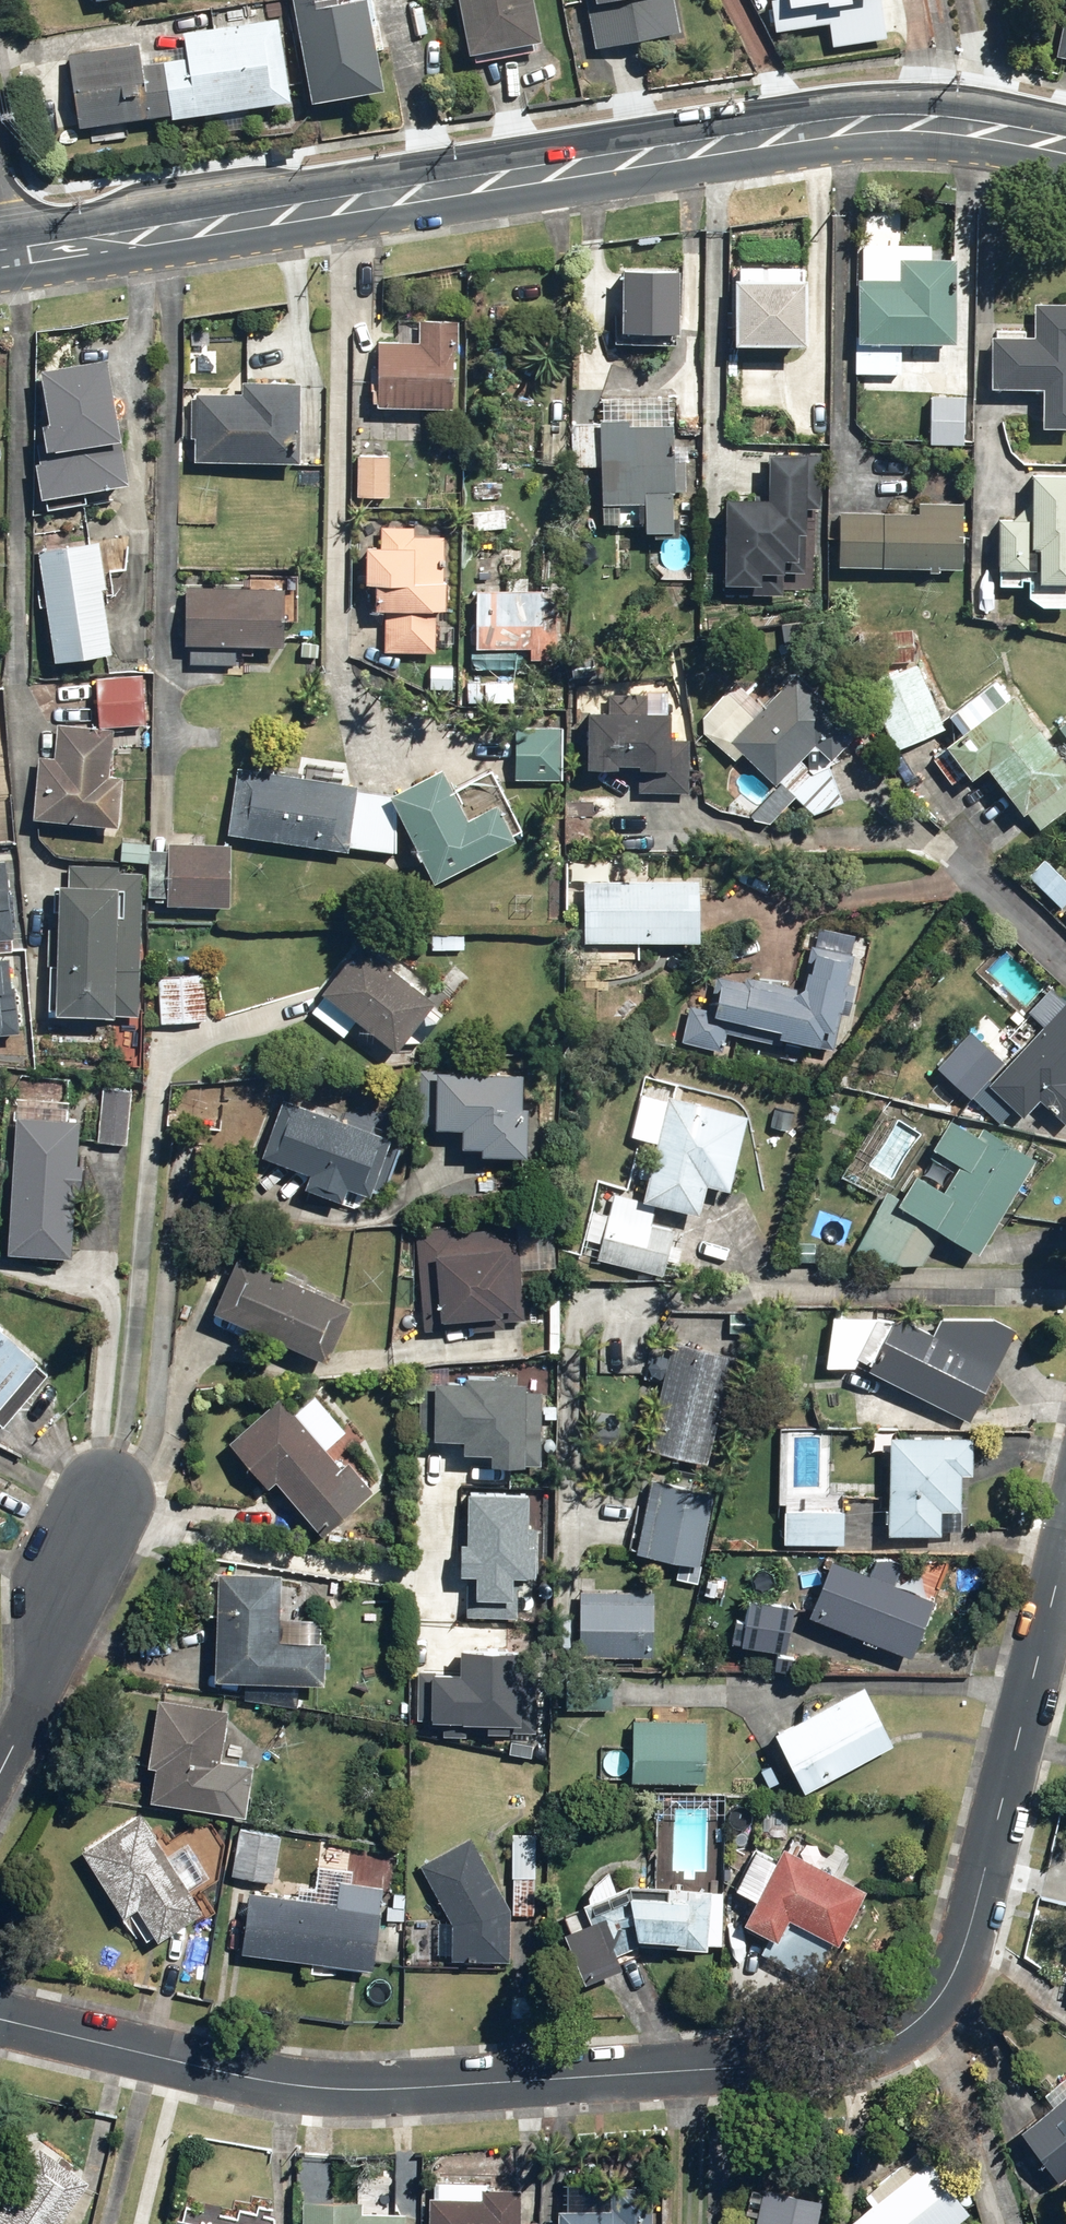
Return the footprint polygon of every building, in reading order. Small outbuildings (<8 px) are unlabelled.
[(310,103),(385,88),(368,0),(290,0),(310,103)] [(537,43),(530,0),(454,0),(464,56),(537,43)] [(593,46),(665,34),(659,0),(584,0),(593,46)] [(788,28),(826,23),(830,50),(883,41),(879,15),(895,13),(894,0),(784,0),(788,28)] [(61,52),(73,131),(285,100),(274,21),(61,52)] [(950,347),(954,261),(859,259),(856,376),(902,377),(903,346),(950,347)] [(804,276),(733,272),(727,409),(798,412),(804,276)] [(1028,301),(1026,332),(991,330),(988,392),(1039,394),(1041,427),(1065,428),(1065,303),(1028,301)] [(456,322),(417,320),(416,345),(375,345),(374,409),(451,410),(451,351),(456,351),(456,322)] [(103,360),(39,372),(43,445),(36,446),(40,497),(121,485),(103,360)] [(299,386),(241,384),(240,397),(197,395),(195,461),(295,465),(299,386)] [(969,394),(928,394),(928,445),(969,444),(969,394)] [(671,427),(599,426),(600,525),(642,525),(642,536),(669,536),(668,492),(682,492),(682,452),(672,452),(671,427)] [(596,427),(570,427),(569,466),(595,467),(596,427)] [(388,456),(357,454),(355,498),(387,499),(388,456)] [(765,501),(725,501),(721,587),(759,589),(759,575),(778,575),(779,564),(793,565),(794,536),(800,537),(801,511),(819,512),(821,459),(766,457),(765,501)] [(1038,607),(1065,609),(1065,478),(1029,476),(1026,522),(995,520),(991,583),(1027,585),(1026,599),(1038,607)] [(917,516),(837,513),(836,568),(959,569),(960,505),(917,504),(917,516)] [(506,511),(471,511),(470,534),(476,534),(475,551),(497,552),(498,530),(506,531),(506,511)] [(414,529),(379,528),(378,536),(371,535),(369,548),(363,547),(361,586),(371,587),(371,614),(385,614),(383,652),(435,654),(436,614),(444,615),(445,581),(437,580),(438,567),(445,568),(445,539),(415,537),(414,529)] [(92,545),(35,554),(51,664),(108,655),(92,545)] [(474,649),(517,650),(542,650),(544,593),(525,593),(525,579),(506,579),(506,592),(476,592),(474,649)] [(182,647),(279,647),(279,590),(183,590),(182,647)] [(453,668),(429,667),(428,691),(452,692),(453,668)] [(921,669),(866,690),(890,751),(944,730),(921,669)] [(143,675),(98,678),(100,724),(146,722),(143,675)] [(514,681),(467,681),(466,704),(513,705),(514,681)] [(773,788),(824,734),(783,694),(767,711),(737,683),(695,727),(733,762),(739,755),(773,788)] [(987,687),(944,717),(957,735),(942,746),(967,782),(984,771),(1015,816),(1024,810),(1041,834),(1065,817),(1065,771),(1013,694),(1001,702),(987,687)] [(667,718),(584,713),(584,769),(614,771),(614,767),(636,769),(635,773),(666,775),(665,795),(686,796),(690,742),(666,740),(667,718)] [(1056,729),(1065,742),(1065,722),(1056,729)] [(55,761),(36,760),(33,821),(116,824),(118,773),(107,773),(109,728),(57,726),(55,761)] [(562,729),(509,728),(507,778),(560,779),(562,729)] [(357,788),(236,770),(227,836),(347,851),(348,848),(380,852),(387,798),(357,794),(357,788)] [(442,771),(390,800),(435,884),(512,842),(511,840),(518,835),(485,773),(452,790),(442,771)] [(230,844),(165,842),(164,906),(228,908),(230,844)] [(3,858),(0,859),(0,939),(11,938),(3,858)] [(1040,858),(1024,875),(1059,909),(1065,902),(1065,883),(1040,858)] [(53,883),(53,893),(52,1017),(137,1018),(139,876),(116,876),(116,865),(68,865),(68,883),(53,883)] [(697,880),(584,873),(580,941),(694,948),(697,880)] [(462,935),(428,934),(428,953),(462,954),(462,935)] [(441,1013),(355,944),(315,992),(323,999),(312,1013),(341,1037),(352,1024),(390,1055),(402,1041),(412,1049),(441,1013)] [(797,988),(695,965),(674,1043),(720,1055),(725,1036),(826,1062),(852,959),(808,948),(797,988)] [(13,964),(0,964),(0,1027),(12,1027),(13,964)] [(205,973),(158,973),(158,1024),(205,1025),(205,973)] [(973,1096),(998,1121),(1011,1108),(1023,1120),(1038,1105),(1064,1130),(1065,1128),(1065,1000),(973,1096)] [(956,1046),(936,1067),(965,1096),(986,1075),(956,1046)] [(525,1076),(419,1071),(416,1126),(430,1127),(429,1129),(459,1130),(459,1148),(479,1149),(479,1158),(522,1160),(525,1076)] [(128,1089),(100,1087),(97,1145),(125,1146),(128,1089)] [(744,1119),(666,1098),(640,1201),(614,1194),(598,1259),(663,1276),(679,1216),(695,1220),(703,1189),(725,1195),(744,1119)] [(394,1142),(282,1101),(260,1160),(305,1177),(301,1189),(343,1204),(349,1190),(373,1199),(394,1142)] [(923,1268),(940,1238),(975,1258),(1030,1162),(971,1128),(969,1133),(947,1120),(930,1148),(958,1164),(941,1194),(909,1175),(895,1200),(882,1192),(842,1263),(923,1268)] [(77,1125),(13,1122),(7,1253),(68,1255),(71,1191),(79,1192),(80,1166),(75,1166),(77,1125)] [(515,1223),(413,1231),(421,1331),(523,1323),(515,1223)] [(346,1306),(236,1256),(210,1313),(320,1363),(346,1306)] [(897,1318),(830,1316),(825,1370),(868,1373),(966,1424),(1018,1336),(994,1317),(939,1319),(926,1334),(897,1318)] [(646,1327),(599,1325),(597,1373),(644,1375),(646,1327)] [(0,1334),(0,1426),(1,1426),(46,1374),(0,1334)] [(729,1359),(671,1345),(645,1451),(704,1465),(729,1359)] [(294,1416),(276,1398),(225,1444),(266,1490),(273,1484),(322,1536),(371,1491),(346,1463),(340,1469),(323,1450),(342,1432),(312,1399),(294,1416)] [(973,1440),(887,1440),(883,1537),(937,1539),(938,1514),(959,1515),(960,1476),(972,1476),(973,1440)] [(711,1492),(647,1482),(635,1555),(699,1565),(711,1492)] [(844,1514),(781,1513),(781,1545),(844,1546),(844,1514)] [(509,1540),(452,1549),(470,1671),(528,1663),(509,1540)] [(868,1577),(825,1561),(804,1617),(911,1658),(933,1602),(892,1586),(899,1567),(875,1558),(868,1577)] [(277,1576),(216,1575),(212,1681),(324,1685),(325,1644),(317,1643),(318,1618),(304,1618),(304,1606),(287,1606),(287,1594),(277,1594),(277,1576)] [(653,1592),(576,1590),(574,1657),(651,1659),(653,1592)] [(795,1610),(749,1599),(744,1622),(735,1620),(730,1645),(784,1657),(795,1610)] [(859,1689),(770,1733),(797,1788),(886,1745),(859,1689)] [(224,1708),(155,1699),(145,1798),(242,1810),(247,1766),(220,1760),(224,1708)] [(703,1722),(628,1718),(625,1777),(700,1782),(703,1722)] [(131,1909),(149,1937),(196,1908),(135,1812),(79,1847),(121,1915),(131,1909)] [(280,1831),(240,1823),(230,1875),(270,1883),(280,1831)] [(510,1907),(465,1835),(413,1867),(445,1920),(409,1919),(407,1966),(510,1967),(510,1907)] [(538,1838),(509,1837),(507,1893),(537,1894),(538,1838)] [(865,1891),(779,1849),(738,1923),(774,1943),(788,1919),(835,1946),(865,1891)] [(333,1904),(246,1892),(239,1953),(370,1967),(379,1888),(335,1883),(333,1904)] [(554,1930),(577,1981),(618,1968),(612,1949),(640,1940),(679,1941),(679,1950),(707,1949),(706,1945),(723,1945),(724,1891),(705,1890),(705,1908),(678,1899),(624,1893),(554,1930)] [(1065,2170),(1065,2092),(1015,2131),(1052,2180),(1065,2170)] [(39,2147),(0,2202),(0,2223),(56,2223),(87,2181),(39,2147)] [(925,2160),(846,2222),(847,2223),(950,2223),(966,2211),(925,2160)] [(649,2187),(607,2186),(606,2207),(553,2206),(553,2223),(648,2223),(649,2187)] [(750,2223),(814,2223),(819,2201),(760,2186),(750,2223)] [(518,2188),(479,2187),(478,2198),(426,2196),(425,2223),(534,2223),(534,2222),(516,2222),(518,2188)] [(402,2213),(354,2212),(354,2202),(299,2201),(299,2223),(402,2223),(402,2213)]
